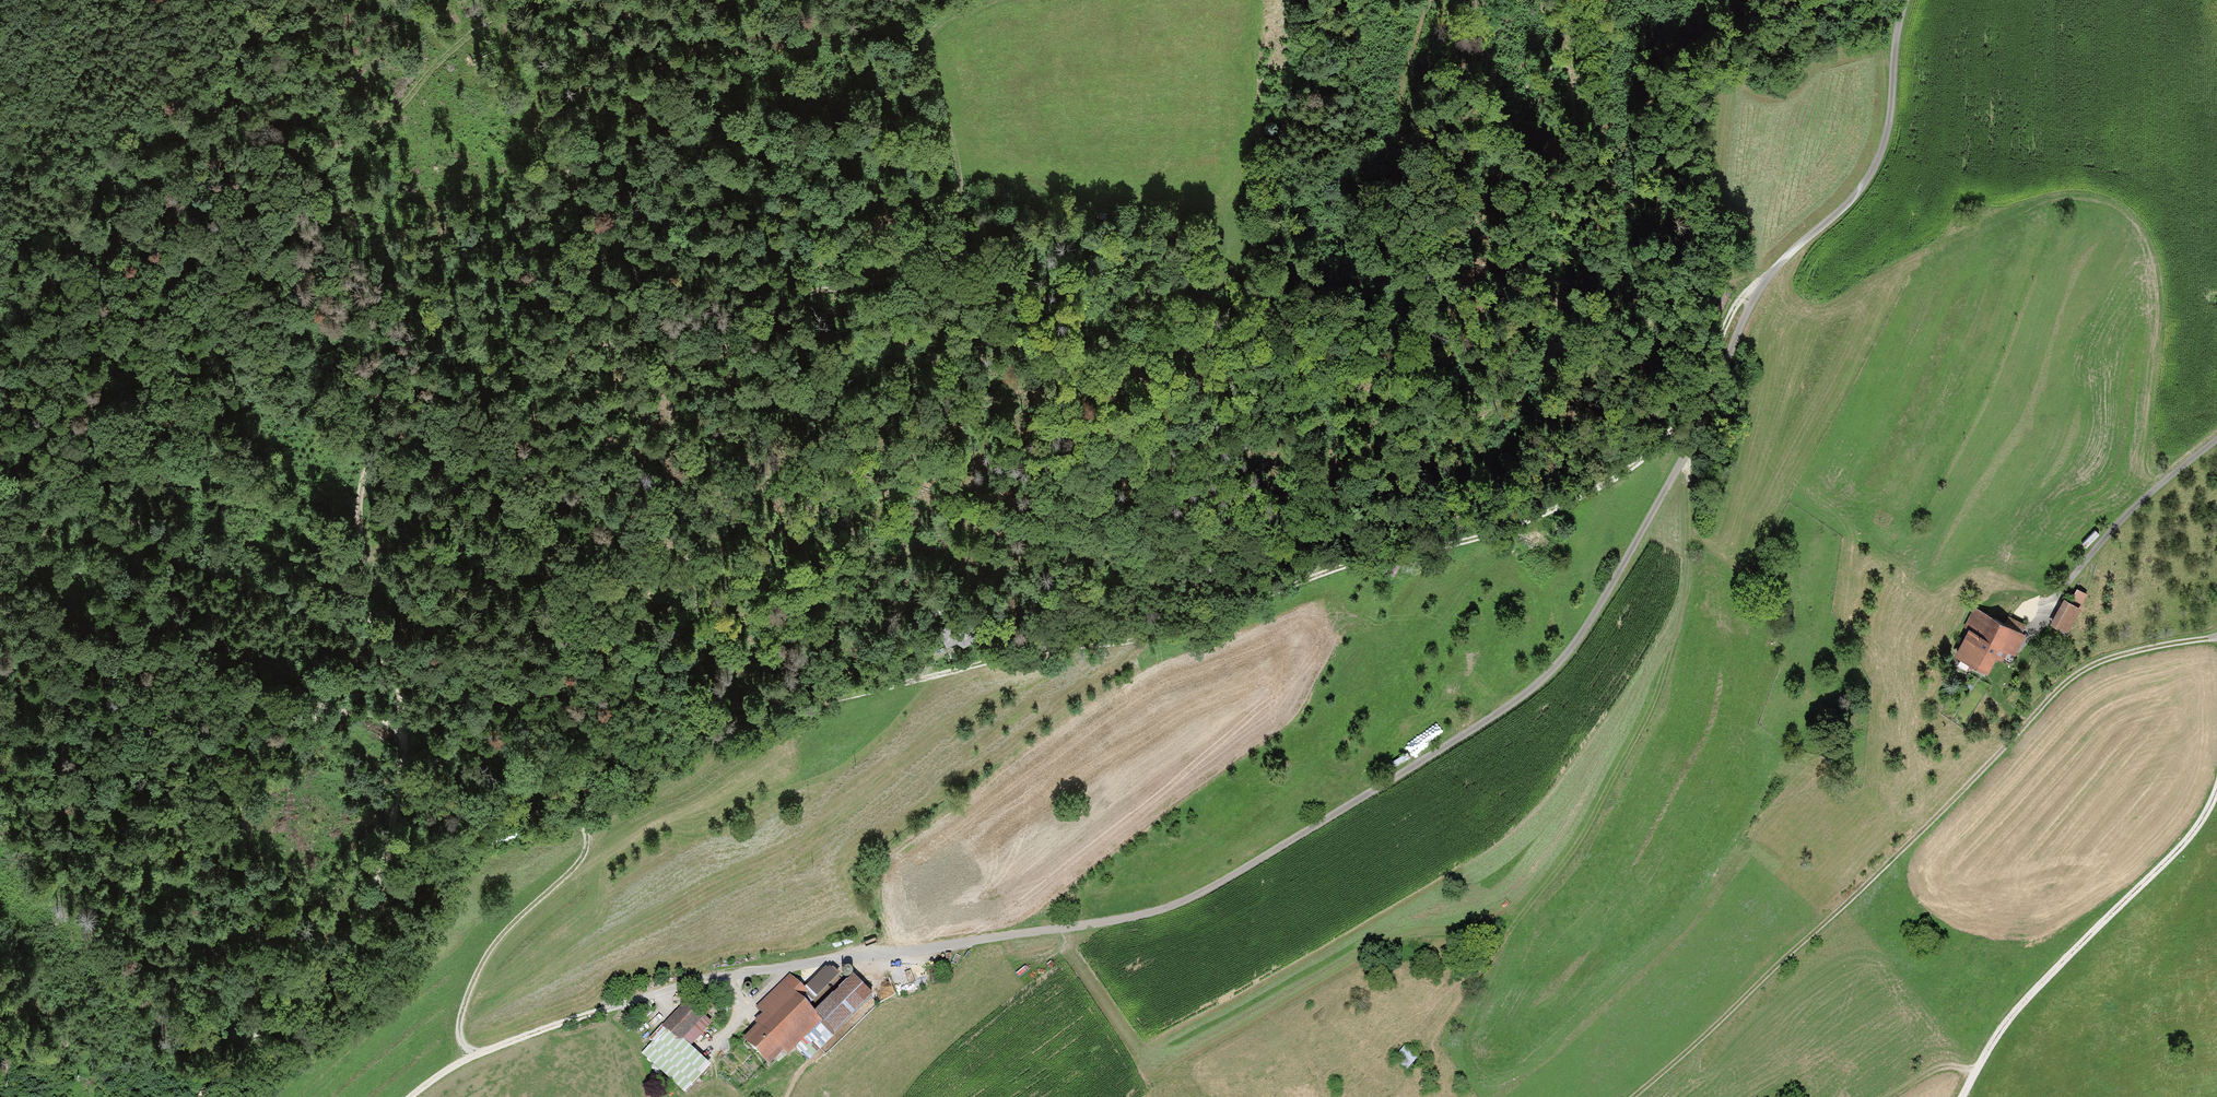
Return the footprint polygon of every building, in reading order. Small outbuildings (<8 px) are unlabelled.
[(2076,594),(2068,608),(2077,613),(2084,598),(2076,594)] [(2007,621),(1975,605),(1964,626),(1967,628),(1955,652),(1972,661),(1988,669),(1995,653),(2003,657),(2008,648),(2014,652),(2026,630),(2023,629),(2007,621)] [(2063,606),(2051,629),(2065,636),(2077,613),(2068,608),(2063,606)] [(2007,621),(2023,629),(2027,623),(2011,614),(2007,621)] [(835,1032),(873,994),(853,975),(847,981),(833,967),(832,968),(830,966),(828,968),(826,966),(806,985),(804,987),(789,972),(755,1007),(762,1014),(753,1022),(755,1024),(741,1038),(769,1067),(785,1051),(789,1054),(795,1048),(808,1060),(835,1034),(835,1032)] [(691,1014),(700,1022),(711,1011),(702,1003),(691,1014)] [(644,1059),(682,1096),(689,1096),(707,1079),(677,1049),(683,1044),(702,1024),(700,1022),(691,1014),(686,1009),(651,1045),(654,1049),(644,1059)] [(702,1024),(683,1044),(691,1051),(710,1032),(702,1024)] [(1404,1050),(1395,1060),(1407,1070),(1416,1060),(1404,1050)]
